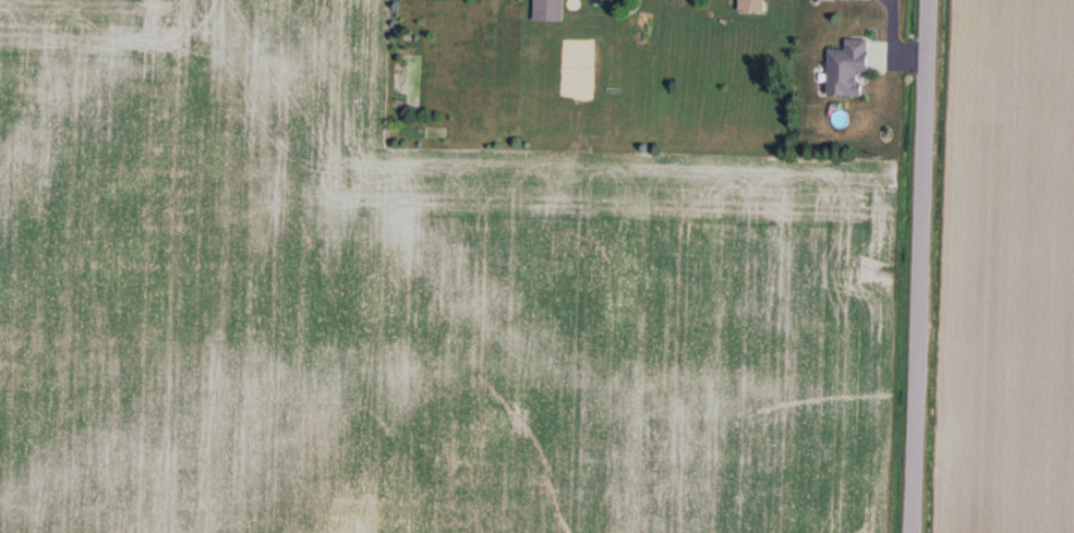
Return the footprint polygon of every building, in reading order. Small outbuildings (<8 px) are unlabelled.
[(564,22),(564,0),(534,0),(534,22),(564,22)] [(828,51),(828,96),(861,96),(862,73),(867,73),(868,40),(845,40),(845,51),(828,51)]
